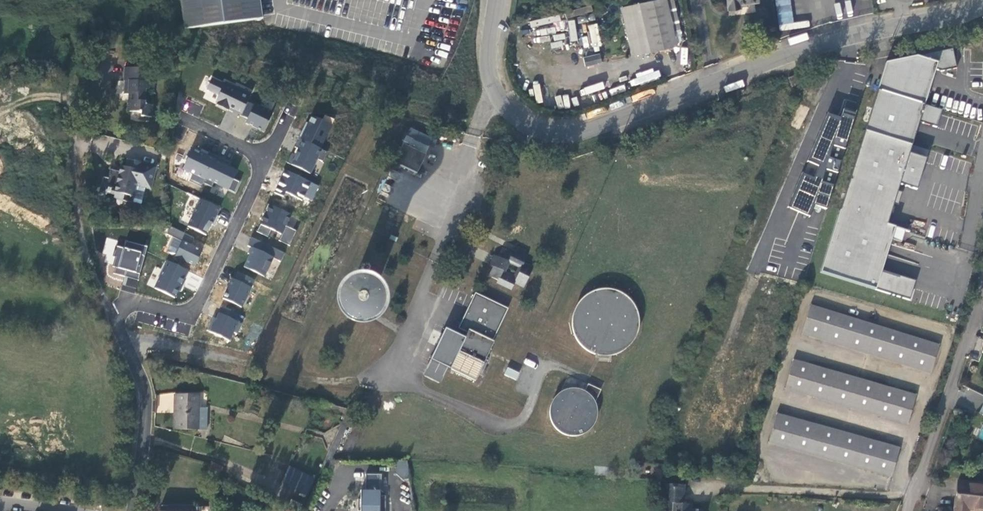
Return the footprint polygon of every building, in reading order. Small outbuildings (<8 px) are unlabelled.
[(260,0),(180,0),(184,30),(263,18),(260,0)] [(629,39),(646,35),(650,51),(677,45),(676,42),(666,0),(653,0),(621,8),(629,39)] [(676,42),(682,40),(672,0),(666,0),(676,42)] [(728,9),(741,7),(741,4),(758,2),(758,0),(727,0),(728,9)] [(780,25),(794,23),(790,0),(775,0),(780,25)] [(589,25),(592,46),(600,45),(597,23),(589,25)] [(632,55),(650,51),(646,35),(629,39),(632,55)] [(957,68),(953,48),(886,62),(878,90),(925,104),(936,69),(942,71),(957,68)] [(585,66),(602,62),(600,54),(584,57),(585,66)] [(134,60),(134,68),(149,69),(149,62),(134,60)] [(149,89),(149,82),(150,77),(153,77),(153,69),(149,69),(134,68),(125,67),(124,81),(125,81),(124,94),(128,94),(127,111),(141,112),(141,116),(151,117),(152,105),(145,104),(146,89),(149,89)] [(801,84),(797,75),(789,78),(792,87),(801,84)] [(937,127),(943,110),(925,104),(878,90),(865,130),(912,145),(919,122),(937,127)] [(255,102),(245,123),(263,132),(273,111),(255,102)] [(826,210),(855,118),(842,114),(841,118),(828,114),(806,162),(807,162),(802,173),(801,173),(786,207),(809,217),(814,206),(826,210)] [(912,145),(865,130),(821,273),(911,301),(916,282),(900,277),(900,279),(882,273),(892,240),(896,227),(888,225),(900,184),(917,189),(927,158),(910,153),(912,145)] [(288,163),(310,174),(317,159),(322,162),(327,152),(300,138),(288,163)] [(414,181),(416,182),(416,183),(430,189),(435,178),(421,171),(418,170),(426,154),(403,144),(395,162),(386,179),(409,190),(414,181)] [(912,146),(911,152),(928,155),(929,149),(912,146)] [(240,182),(233,179),(237,170),(229,166),(231,162),(216,155),(214,159),(205,179),(203,183),(212,187),(214,183),(228,189),(235,193),(240,182)] [(156,166),(128,160),(126,167),(121,166),(120,172),(110,169),(108,178),(103,177),(99,194),(106,196),(107,193),(110,194),(110,191),(124,194),(122,200),(132,202),(136,185),(150,189),(156,166)] [(310,204),(320,185),(285,169),(276,188),(310,204)] [(392,191),(389,192),(387,192),(386,195),(386,199),(388,202),(391,202),(395,201),(397,198),(396,194),(394,192),(392,191)] [(198,198),(188,227),(208,234),(219,205),(198,198)] [(266,215),(264,219),(263,219),(257,231),(268,237),(272,229),(282,234),(279,240),(290,246),(297,231),(288,227),(286,226),(291,216),(268,204),(263,213),(266,215)] [(383,210),(380,210),(378,212),(377,214),(377,217),(379,220),(382,221),(385,220),(387,219),(388,216),(387,213),(386,211),(383,210)] [(166,224),(166,214),(157,214),(158,224),(166,224)] [(182,241),(190,245),(193,238),(169,226),(166,234),(182,241)] [(277,249),(256,240),(251,237),(247,246),(252,248),(243,267),(264,277),(273,258),(281,261),(285,253),(277,249)] [(113,266),(116,267),(114,273),(118,274),(139,280),(148,246),(127,241),(125,248),(117,246),(114,256),(116,257),(113,266)] [(175,256),(195,266),(203,251),(190,245),(182,241),(175,256)] [(524,256),(526,251),(518,247),(516,252),(513,250),(512,253),(502,248),(498,258),(494,255),(489,264),(494,266),(489,276),(498,280),(497,283),(512,290),(515,283),(524,287),(533,268),(524,264),(527,257),(524,256)] [(185,279),(183,278),(187,271),(167,261),(154,289),(173,299),(179,286),(181,287),(185,279)] [(235,280),(232,279),(222,298),(241,308),(251,288),(255,282),(238,273),(235,280)] [(575,337),(576,340),(578,343),(581,345),(583,348),(585,350),(588,352),(591,353),(595,354),(594,361),(611,362),(611,356),(615,355),(618,354),(619,353),(623,351),(625,350),(627,349),(629,347),(631,345),(633,342),(634,340),(635,338),(636,336),(637,334),(638,331),(638,328),(639,325),(639,323),(639,320),(638,317),(638,315),(637,312),(636,310),(635,306),(634,304),(632,302),(631,300),(629,299),(627,297),(626,296),(624,294),(621,293),(619,292),(617,291),(615,290),(613,290),(611,290),(609,289),(606,289),(603,289),(601,289),(599,289),(596,290),(594,291),(591,292),(589,293),(587,295),(584,296),(582,299),(579,301),(577,304),(576,307),(574,309),(573,312),(573,314),(572,317),(572,320),(572,323),(572,326),(572,329),(573,332),(574,335),(575,337)] [(364,295),(362,294),(359,293),(357,293),(354,293),(352,294),(350,296),(348,297),(347,300),(346,302),(345,305),(346,307),(346,309),(348,312),(349,313),(352,315),(354,316),(356,316),(359,316),(361,316),(364,314),(366,313),(367,311),(368,309),(369,306),(369,304),(368,301),(367,299),(366,297),(364,295)] [(477,381),(507,306),(473,293),(458,331),(444,326),(424,376),(441,383),(446,369),(477,381)] [(810,305),(801,334),(930,373),(939,345),(810,305)] [(236,318),(238,313),(221,306),(219,312),(236,318)] [(216,310),(208,330),(233,341),(241,321),(216,310)] [(793,360),(785,389),(908,424),(915,395),(793,360)] [(516,380),(520,372),(507,367),(504,375),(516,380)] [(596,422),(596,420),(597,417),(597,414),(598,411),(597,409),(597,405),(595,402),(601,390),(588,384),(585,391),(584,391),(582,390),(580,389),(579,389),(576,389),(574,388),(572,388),(570,389),(567,389),(566,390),(564,390),(562,391),(560,392),(558,394),(556,395),(555,397),(554,398),(553,400),(552,401),(551,403),(551,404),(550,406),(550,408),(550,410),(550,411),(550,413),(550,416),(550,418),(551,421),(552,423),(553,425),(554,427),(557,429),(558,431),(560,432),(562,434),(565,435),(567,436),(570,436),(572,436),(575,436),(577,436),(579,436),(582,435),(584,434),(586,433),(588,431),(591,429),(592,427),(594,425),(596,422)] [(199,430),(199,429),(199,407),(200,395),(175,395),(174,429),(199,430)] [(207,408),(199,407),(199,429),(207,430),(207,408)] [(356,411),(351,409),(347,417),(322,467),(322,468),(328,469),(332,460),(356,411)] [(899,448),(776,414),(768,442),(891,477),(899,448)] [(397,477),(408,477),(408,460),(397,460),(397,477)] [(219,477),(223,468),(212,462),(210,465),(207,471),(219,477)] [(302,474),(289,467),(281,483),(306,495),(315,479),(307,475),(307,477),(302,475),(302,474)] [(358,510),(386,510),(386,496),(380,496),(380,491),(382,491),(382,474),(366,474),(366,491),(361,491),(361,499),(358,499),(358,510)] [(957,482),(954,510),(968,510),(968,509),(982,510),(982,485),(957,482)] [(684,504),(684,485),(663,484),(662,510),(702,510),(692,509),(683,509),(684,504)]
